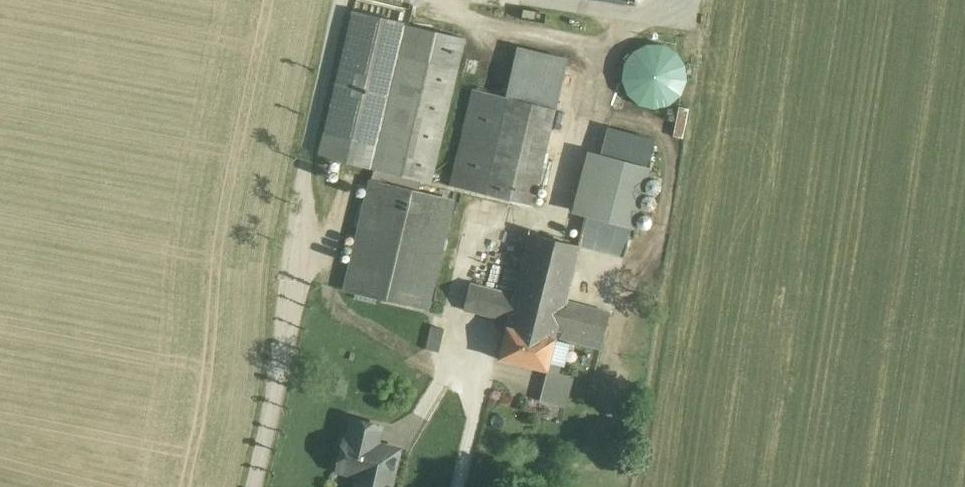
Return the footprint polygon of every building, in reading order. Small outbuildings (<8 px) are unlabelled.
[(408,25),(354,13),(320,156),(374,169),(401,56),(408,25)] [(464,38),(408,25),(401,56),(456,69),(464,38)] [(687,94),(689,82),(686,70),(680,61),(670,54),(658,52),(647,55),(637,61),(631,71),(629,83),(631,94),(638,104),(647,110),(659,112),(670,110),(680,103),(687,94)] [(571,65),(524,53),(512,101),(559,113),(571,65)] [(456,69),(401,56),(374,169),(413,178),(430,182),(456,69)] [(477,92),(452,186),(487,195),(512,101),(477,92)] [(559,113),(512,101),(487,195),(534,207),(559,113)] [(658,146),(610,133),(603,161),(651,173),(658,146)] [(651,173),(603,161),(588,218),(636,231),(651,173)] [(413,178),(374,169),(371,181),(411,190),(413,178)] [(411,190),(371,181),(345,291),(426,310),(452,200),(411,190)] [(636,231),(588,218),(579,251),(587,253),(628,264),(636,231)] [(656,231),(656,228),(656,225),(654,223),(652,221),(649,221),(646,221),(644,223),(642,225),(642,228),(642,231),(644,233),(646,235),(649,235),(652,235),(654,233),(656,231)] [(579,251),(532,239),(517,297),(511,319),(561,332),(567,333),(565,341),(605,351),(613,319),(573,308),(565,306),(579,251)] [(579,251),(565,306),(573,308),(587,253),(579,251)] [(487,289),(473,285),(466,311),(480,315),(487,289)] [(561,332),(511,319),(517,297),(487,289),(480,315),(510,323),(501,360),(550,373),(551,372),(561,332)] [(445,328),(433,325),(427,348),(439,351),(445,328)] [(577,379),(551,372),(550,373),(542,403),(569,410),(577,379)] [(380,427),(353,420),(348,439),(376,445),(380,427)] [(345,438),(337,470),(358,475),(356,486),(389,486),(398,450),(376,445),(348,439),(345,438)]
